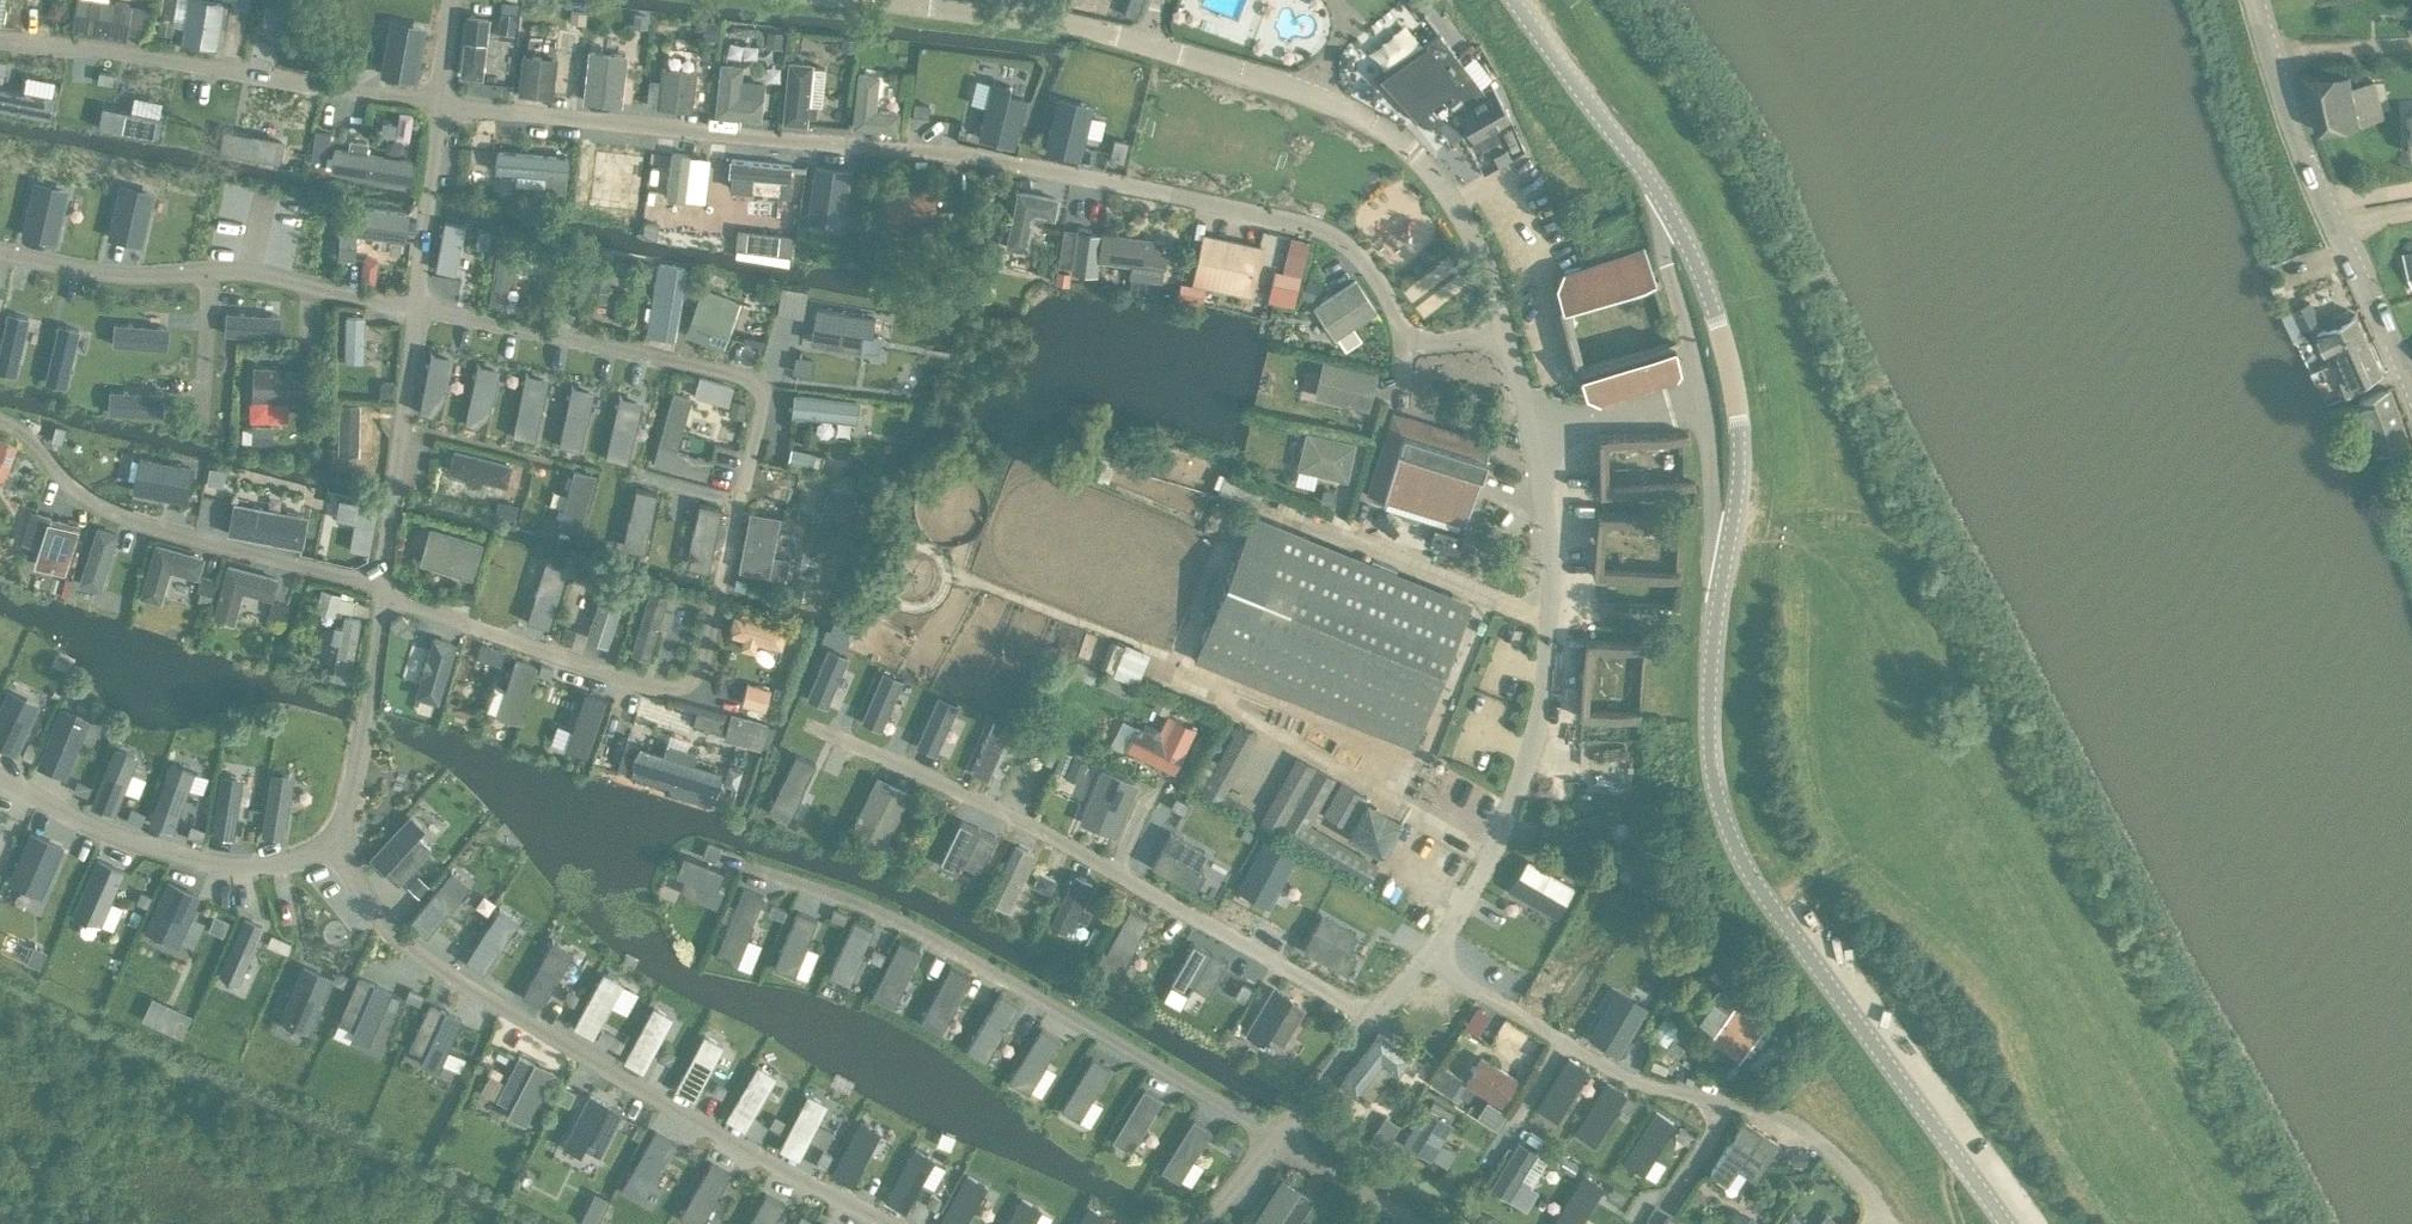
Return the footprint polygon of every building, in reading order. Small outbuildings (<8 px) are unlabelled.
[(66,5),(58,0),(52,0),(45,12),(58,19),(66,5)] [(125,36),(130,2),(119,0),(77,0),(73,27),(125,36)] [(215,47),(224,0),(189,0),(182,42),(215,47)] [(517,4),(500,2),(498,18),(499,18),(497,30),(513,32),(514,19),(515,20),(517,4)] [(284,6),(276,54),(311,60),(319,11),(284,6)] [(583,11),(570,9),(569,19),(582,21),(583,11)] [(632,25),(646,26),(647,14),(633,13),(632,25)] [(462,72),(481,75),(487,17),(468,15),(462,72)] [(389,21),(380,71),(412,77),(421,26),(389,21)] [(717,22),(704,21),(703,36),(716,37),(717,22)] [(769,31),(767,42),(780,44),(782,33),(769,31)] [(1510,117),(1493,87),(1485,92),(1439,32),(1383,75),(1416,118),(1419,120),(1420,121),(1422,122),(1423,123),(1425,124),(1427,124),(1430,124),(1434,124),(1435,123),(1437,122),(1439,121),(1456,108),(1473,138),(1510,117)] [(842,37),(841,48),(854,49),(855,38),(842,37)] [(620,102),(626,54),(590,50),(584,98),(620,102)] [(519,91),(552,95),(557,57),(523,53),(519,91)] [(761,97),(737,94),(741,65),(722,62),(716,111),(759,116),(761,97)] [(816,104),(806,103),(810,64),(790,62),(784,119),(805,121),(806,113),(815,114),(816,104)] [(658,105),(691,109),(696,70),(662,67),(660,84),(650,83),(647,103),(658,104),(658,105)] [(2304,72),(2317,129),(2357,121),(2382,116),(2374,77),(2353,81),(2350,71),(2304,72)] [(898,111),(874,108),(878,74),(859,72),(853,125),(896,130),(898,111)] [(994,83),(980,138),(1014,147),(1026,101),(1008,96),(1011,88),(994,83)] [(51,118),(55,99),(24,93),(24,91),(0,86),(0,109),(51,118)] [(100,112),(98,127),(158,139),(162,120),(131,113),(131,111),(102,106),(101,110),(100,112)] [(224,133),(221,148),(281,160),(285,140),(254,134),(255,132),(225,127),(224,131),(224,133)] [(412,159),(365,152),(367,142),(351,139),(349,149),(335,147),(332,167),(408,179),(412,159)] [(498,150),(496,168),(517,171),(516,182),(551,184),(550,193),(564,194),(566,175),(567,155),(498,150)] [(605,199),(639,203),(644,155),(611,151),(605,199)] [(672,152),(667,192),(684,195),(689,154),(672,152)] [(781,179),(790,180),(791,163),(731,157),(730,174),(753,176),(752,189),(780,192),(781,179)] [(816,167),(808,219),(841,224),(849,172),(816,167)] [(480,188),(496,190),(496,182),(481,180),(480,188)] [(34,185),(23,232),(56,240),(66,193),(34,185)] [(887,212),(889,221),(936,212),(930,185),(877,195),(881,214),(887,212)] [(118,189),(108,236),(141,243),(151,196),(118,189)] [(1053,215),(1057,198),(1018,190),(1007,244),(1025,248),(1033,211),(1053,215)] [(340,201),(336,228),(356,231),(405,238),(408,211),(360,204),(340,201)] [(625,207),(624,220),(637,222),(638,208),(625,207)] [(445,220),(436,268),(455,271),(464,223),(445,220)] [(644,221),(643,235),(657,236),(658,222),(644,221)] [(478,226),(476,233),(478,238),(489,240),(491,229),(478,226)] [(761,229),(758,249),(789,253),(792,233),(761,229)] [(1073,263),(1097,266),(1102,233),(1078,230),(1073,263)] [(339,233),(337,259),(355,260),(356,233),(339,233)] [(1163,265),(1166,242),(1102,233),(1099,257),(1132,261),(1131,275),(1161,279),(1163,265)] [(1198,277),(1249,288),(1257,248),(1207,238),(1198,277)] [(490,302),(505,304),(513,246),(498,244),(490,302)] [(994,260),(1010,263),(1013,248),(997,245),(994,260)] [(1583,265),(1563,270),(1556,283),(1561,302),(1655,277),(1644,248),(1585,264),(1583,265)] [(2403,253),(2411,283),(2411,250),(2403,253)] [(526,254),(525,267),(543,270),(545,257),(526,254)] [(880,281),(902,272),(895,256),(873,265),(880,281)] [(640,258),(638,272),(651,274),(654,260),(640,258)] [(592,261),(589,287),(608,290),(612,264),(592,261)] [(648,331),(673,335),(685,265),(660,261),(648,331)] [(1056,282),(1070,283),(1072,271),(1058,269),(1056,282)] [(710,271),(705,283),(725,291),(730,278),(710,271)] [(1294,306),(1301,278),(1279,273),(1273,301),(1294,306)] [(1325,280),(1311,275),(1306,288),(1318,292),(1320,293),(1325,280)] [(1335,335),(1375,308),(1355,278),(1315,305),(1335,335)] [(738,301),(723,295),(723,297),(704,289),(699,303),(688,331),(721,344),(738,301)] [(818,306),(811,344),(859,352),(862,335),(871,337),(874,316),(818,306)] [(226,311),(224,332),(277,336),(279,315),(226,311)] [(0,348),(0,369),(16,373),(28,317),(8,312),(0,348)] [(2329,359),(2336,355),(2365,336),(2355,313),(2316,331),(2329,359)] [(345,315),(344,363),(362,363),(363,316),(345,315)] [(115,323),(113,344),(166,348),(168,326),(115,323)] [(59,324),(46,380),(66,384),(79,329),(59,324)] [(2339,360),(2335,362),(2351,397),(2372,387),(2368,378),(2382,371),(2365,336),(2336,355),(2339,360)] [(116,345),(114,365),(169,369),(170,349),(116,345)] [(1586,393),(1599,401),(1678,377),(1681,371),(1675,347),(1580,374),(1586,393)] [(431,357),(419,413),(439,418),(445,389),(443,389),(449,361),(431,357)] [(1367,406),(1376,372),(1324,360),(1316,393),(1367,406)] [(253,396),(309,399),(310,370),(254,367),(253,396)] [(477,369),(464,425),(484,429),(491,401),(488,400),(494,373),(477,369)] [(525,380),(513,436),(533,440),(539,412),(537,411),(543,384),(525,380)] [(379,383),(379,397),(392,397),(392,383),(379,383)] [(2400,413),(2391,386),(2360,397),(2379,450),(2380,450),(2385,462),(2411,452),(2411,449),(2409,440),(2410,440),(2400,413)] [(110,390),(109,412),(162,415),(163,394),(110,390)] [(571,392),(559,448),(579,452),(585,423),(583,423),(589,396),(571,392)] [(673,392),(654,461),(705,475),(710,458),(673,448),(688,396),(673,392)] [(793,412),(855,419),(857,400),(795,393),(793,412)] [(618,398),(605,460),(628,465),(641,403),(618,398)] [(732,398),(728,411),(742,415),(746,401),(732,398)] [(340,403),(339,450),(357,450),(358,403),(340,403)] [(1471,435),(1409,416),(1404,431),(1389,426),(1368,493),(1465,524),(1487,457),(1466,450),(1471,435)] [(251,447),(271,448),(272,427),(252,426),(251,447)] [(1597,433),(1598,493),(1695,485),(1688,430),(1597,433)] [(1346,477),(1354,442),(1307,431),(1302,452),(1300,455),(1299,459),(1300,463),(1299,466),(1346,477)] [(5,476),(17,445),(0,439),(0,474),(5,476)] [(792,447),(789,459),(813,465),(816,453),(792,447)] [(481,476),(505,482),(510,464),(454,449),(449,468),(470,473),(468,480),(480,483),(481,476)] [(145,458),(139,489),(186,498),(192,467),(145,458)] [(382,469),(372,467),(369,480),(380,482),(382,469)] [(559,522),(581,527),(595,474),(573,468),(559,522)] [(223,472),(208,469),(205,484),(220,487),(223,472)] [(635,487),(622,550),(645,554),(658,492),(635,487)] [(827,488),(821,515),(848,522),(854,495),(827,488)] [(1335,491),(1324,489),(1321,500),(1333,502),(1335,491)] [(369,504),(346,499),(342,517),(366,522),(369,504)] [(229,531),(295,543),(301,512),(235,500),(229,531)] [(514,520),(518,505),(501,501),(497,516),(514,520)] [(699,503),(686,565),(708,570),(721,507),(699,503)] [(1593,574),(1680,579),(1684,516),(1599,510),(1593,574)] [(77,525),(51,517),(51,516),(35,511),(25,541),(41,546),(36,562),(63,571),(76,529),(77,525)] [(745,533),(741,554),(755,557),(753,571),(768,574),(771,560),(780,515),(764,512),(759,535),(745,533)] [(1195,657),(1413,744),(1468,609),(1249,521),(1195,657)] [(1457,549),(1462,533),(1435,524),(1429,540),(1457,549)] [(98,527),(81,580),(100,587),(118,533),(98,527)] [(421,559),(471,574),(480,542),(431,527),(421,559)] [(197,574),(202,556),(156,542),(141,593),(160,598),(169,566),(197,574)] [(547,557),(527,618),(550,625),(569,565),(547,557)] [(269,595),(274,577),(228,564),(214,615),(233,620),(242,588),(269,595)] [(201,573),(196,591),(200,592),(198,598),(209,601),(216,577),(201,573)] [(736,575),(733,586),(743,588),(746,578),(736,575)] [(588,635),(606,641),(625,587),(606,581),(588,635)] [(321,587),(315,608),(335,614),(341,593),(321,587)] [(673,609),(663,606),(667,593),(651,588),(633,648),(649,653),(658,622),(668,625),(673,609)] [(464,590),(461,599),(473,602),(475,593),(464,590)] [(667,593),(663,606),(673,609),(677,596),(667,593)] [(270,602),(266,617),(280,621),(284,607),(270,602)] [(401,613),(389,622),(393,628),(405,619),(401,613)] [(757,639),(781,646),(786,628),(734,613),(729,631),(744,635),(741,645),(754,649),(757,639)] [(333,674),(349,677),(360,618),(344,615),(333,674)] [(564,626),(559,640),(570,644),(575,630),(564,626)] [(420,674),(414,694),(436,701),(454,643),(432,636),(425,656),(424,657),(420,672),(420,674)] [(1585,639),(1579,715),(1640,718),(1646,642),(1585,639)] [(489,646),(485,659),(499,663),(503,650),(489,646)] [(829,647),(807,695),(826,704),(848,656),(829,647)] [(518,722),(537,664),(515,657),(496,715),(518,722)] [(547,664),(544,674),(557,678),(560,668),(547,664)] [(883,671),(861,719),(881,727),(902,680),(883,671)] [(748,680),(742,702),(766,708),(772,687),(748,680)] [(585,692),(566,748),(586,754),(605,698),(585,692)] [(0,708),(0,745),(19,753),(39,710),(6,694),(0,708)] [(938,696),(917,743),(936,752),(958,704),(938,696)] [(696,707),(692,721),(721,729),(725,715),(696,707)] [(61,711),(39,765),(67,776),(86,729),(73,724),(76,717),(61,711)] [(732,712),(727,731),(732,732),(731,735),(761,744),(767,722),(732,712)] [(1124,745),(1174,770),(1196,727),(1168,713),(1157,734),(1135,723),(1124,745)] [(995,721),(972,777),(990,784),(1014,729),(995,721)] [(1202,786),(1222,798),(1258,734),(1238,722),(1202,786)] [(29,741),(22,755),(32,759),(38,746),(29,741)] [(625,742),(617,767),(631,771),(669,783),(673,790),(710,802),(713,791),(719,771),(714,770),(694,764),(697,751),(685,748),(666,742),(663,753),(639,746),(625,742)] [(1046,745),(1040,758),(1051,763),(1057,750),(1046,745)] [(114,749),(92,806),(116,816),(137,762),(135,757),(114,749)] [(796,753),(770,807),(788,816),(815,762),(796,753)] [(1376,866),(1302,824),(1330,775),(1295,755),(1259,818),(1368,881),(1376,866)] [(1074,756),(1068,773),(1080,778),(1087,761),(1074,756)] [(172,763),(151,821),(175,830),(190,789),(195,776),(193,771),(192,771),(172,763)] [(1099,824),(1114,830),(1134,781),(1103,769),(1090,801),(1105,808),(1099,824)] [(223,776),(214,833),(235,836),(243,784),(239,779),(223,776)] [(275,776),(266,832),(286,836),(295,783),(290,778),(275,776)] [(854,824),(885,839),(908,792),(877,777),(854,824)] [(78,780),(74,791),(89,796),(93,786),(78,780)] [(1323,810),(1349,825),(1366,795),(1340,780),(1323,810)] [(932,791),(927,801),(939,806),(944,796),(932,791)] [(146,814),(132,807),(128,817),(142,823),(146,814)] [(259,811),(250,810),(248,818),(257,819),(259,811)] [(408,814),(370,854),(398,880),(430,845),(417,833),(423,827),(408,814)] [(1643,878),(1647,890),(1669,882),(1644,815),(1632,819),(1636,831),(1621,836),(1637,880),(1643,878)] [(980,872),(997,836),(962,819),(940,864),(960,873),(964,864),(980,872)] [(206,830),(191,825),(188,835),(203,840),(206,830)] [(256,829),(246,828),(245,838),(254,840),(256,829)] [(1171,831),(1153,865),(1197,889),(1207,870),(1198,865),(1206,850),(1171,831)] [(13,877),(10,884),(43,898),(57,866),(65,847),(33,833),(13,877)] [(707,840),(701,854),(715,859),(720,846),(707,840)] [(1016,844),(989,898),(1007,907),(1034,853),(1016,844)] [(684,860),(679,871),(687,874),(681,889),(695,894),(694,897),(717,906),(724,889),(713,885),(720,868),(724,870),(724,868),(683,852),(683,853),(684,853),(682,859),(684,860)] [(1526,855),(1508,885),(1555,913),(1573,883),(1526,855)] [(97,857),(75,909),(86,914),(88,910),(101,916),(122,867),(97,857)] [(449,872),(410,919),(427,933),(446,910),(444,909),(464,885),(449,872)] [(1052,923),(1069,931),(1077,914),(1085,919),(1090,909),(1081,905),(1092,882),(1075,874),(1052,923)] [(418,875),(410,885),(421,895),(429,885),(418,875)] [(148,922),(145,928),(177,943),(192,911),(200,892),(168,878),(148,922)] [(277,878),(264,880),(266,894),(278,892),(277,878)] [(741,889),(718,944),(735,951),(748,920),(752,922),(762,898),(741,889)] [(141,890),(137,900),(147,905),(152,895),(141,890)] [(1129,904),(1102,956),(1119,965),(1134,936),(1138,938),(1150,915),(1129,904)] [(834,905),(831,916),(845,921),(849,911),(834,905)] [(499,907),(465,958),(483,970),(500,945),(498,944),(516,917),(499,907)] [(797,909),(773,965),(775,966),(776,963),(794,971),(817,917),(797,909)] [(215,912),(209,926),(222,932),(228,918),(215,912)] [(1358,931),(1323,912),(1304,945),(1348,970),(1358,951),(1349,946),(1358,931)] [(243,915),(219,970),(234,976),(241,973),(262,924),(243,915)] [(853,918),(829,972),(846,979),(860,949),(864,951),(874,927),(853,918)] [(287,951),(291,941),(281,937),(277,947),(287,951)] [(550,939),(521,993),(541,1004),(555,977),(553,976),(568,948),(550,939)] [(1194,939),(1170,982),(1189,992),(1192,985),(1208,994),(1228,958),(1194,939)] [(897,942),(873,998),(875,998),(876,996),(894,1003),(917,950),(897,942)] [(874,945),(870,955),(881,960),(885,949),(874,945)] [(304,963),(283,1011),(296,1016),(294,1021),(307,1027),(330,974),(304,963)] [(950,964),(922,1016),(938,1025),(954,996),(958,998),(970,975),(950,964)] [(348,972),(337,968),(333,978),(344,982),(348,972)] [(603,970),(574,1024),(592,1033),(621,980),(603,970)] [(1601,1040),(1619,1051),(1660,981),(1642,971),(1623,1004),(1607,995),(1586,1030),(1602,1039),(1601,1040)] [(360,975),(340,1019),(356,1027),(354,1029),(352,1034),(368,1042),(384,1008),(392,990),(360,975)] [(420,1001),(424,992),(411,986),(407,995),(420,1001)] [(1306,1005),(1289,996),(1290,996),(1273,986),(1246,1031),(1263,1041),(1267,1034),(1283,1043),(1306,1005)] [(567,987),(562,998),(572,1003),(577,992),(567,987)] [(1718,988),(1709,999),(1728,1013),(1713,1033),(1741,1054),(1764,1023),(1737,1002),(1718,988)] [(999,991),(968,1041),(984,1051),(1002,1022),(1005,1025),(1019,1003),(999,991)] [(432,1002),(411,1046),(427,1053),(426,1056),(424,1061),(440,1069),(455,1035),(464,1017),(432,1002)] [(653,1005),(624,1058),(642,1068),(671,1015),(653,1005)] [(190,1015),(176,1009),(167,1027),(182,1034),(190,1015)] [(1681,1025),(1668,1015),(1654,1033),(1668,1044),(1675,1035),(1674,1034),(1681,1025)] [(1040,1026),(1011,1077),(1027,1086),(1044,1058),(1048,1060),(1060,1037),(1040,1026)] [(1382,1059),(1397,1071),(1410,1055),(1379,1031),(1340,1081),(1356,1093),(1382,1059)] [(614,1032),(609,1043),(618,1048),(623,1037),(614,1032)] [(704,1034),(675,1087),(693,1097),(722,1044),(704,1034)] [(664,1045),(659,1056),(669,1061),(674,1050),(664,1045)] [(505,1079),(496,1097),(511,1105),(506,1114),(525,1123),(553,1068),(534,1058),(534,1060),(519,1052),(505,1079)] [(1090,1055),(1060,1106),(1077,1115),(1094,1087),(1097,1089),(1110,1066),(1090,1055)] [(1466,1080),(1500,1101),(1516,1077),(1482,1056),(1466,1080)] [(1568,1056),(1537,1105),(1555,1115),(1585,1066),(1568,1056)] [(757,1064),(726,1116),(744,1126),(775,1074),(757,1064)] [(1441,1065),(1430,1082),(1443,1090),(1453,1073),(1441,1065)] [(716,1080),(710,1091),(720,1095),(725,1085),(716,1080)] [(1606,1080),(1575,1129),(1593,1140),(1623,1091),(1606,1080)] [(1112,1138),(1131,1149),(1162,1097),(1144,1086),(1112,1138)] [(565,1087),(558,1100),(569,1105),(576,1092),(565,1087)] [(589,1091),(563,1142),(580,1150),(583,1143),(598,1150),(620,1107),(589,1091)] [(807,1091),(778,1145),(797,1155),(826,1101),(807,1091)] [(1425,1106),(1405,1139),(1419,1148),(1430,1154),(1439,1139),(1450,1121),(1448,1120),(1454,1111),(1433,1099),(1428,1108),(1425,1106)] [(1488,1100),(1478,1116),(1497,1127),(1507,1111),(1488,1100)] [(1655,1109),(1625,1159),(1642,1169),(1652,1153),(1672,1120),(1655,1109)] [(783,1118),(774,1113),(769,1123),(778,1128),(783,1118)] [(1161,1168),(1179,1179),(1212,1128),(1193,1117),(1161,1168)] [(860,1119),(832,1169),(851,1180),(878,1129),(860,1119)] [(1743,1158),(1759,1169),(1778,1142),(1745,1119),(1711,1169),(1727,1181),(1743,1158)] [(654,1130),(624,1181),(640,1190),(657,1161),(661,1164),(674,1141),(654,1130)] [(1517,1138),(1489,1184),(1507,1194),(1535,1149),(1517,1138)] [(914,1146),(886,1196),(905,1206),(932,1156),(914,1146)] [(831,1153),(822,1148),(816,1158),(826,1163),(831,1153)] [(1807,1150),(1792,1151),(1792,1163),(1807,1162),(1807,1150)] [(710,1160),(680,1211),(696,1221),(713,1192),(717,1194),(730,1172),(710,1160)] [(938,1223),(939,1223),(962,1223),(985,1183),(966,1173),(938,1223)] [(1553,1222),(1557,1223),(1576,1223),(1581,1216),(1601,1183),(1583,1173),(1553,1222)] [(1312,1197),(1282,1178),(1253,1223),(1294,1223),(1312,1197)] [(1615,1186),(1610,1193),(1621,1200),(1626,1193),(1615,1186)] [(745,1223),(767,1223),(768,1223),(770,1223),(772,1223),(784,1203),(764,1191),(745,1223)] [(931,1191),(925,1201),(935,1207),(941,1196),(931,1191)] [(1005,1223),(1029,1223),(1039,1206),(1021,1195),(1005,1223)] [(586,1205),(580,1217),(593,1223),(599,1211),(586,1205)] [(1078,1223),(1102,1223),(1107,1215),(1089,1205),(1078,1223)] [(1369,1221),(1349,1209),(1340,1223),(1367,1223),(1369,1221)] [(1732,1223),(1755,1223),(1758,1219),(1740,1209),(1732,1223)] [(795,1223),(809,1223),(812,1218),(801,1213),(795,1223)] [(1828,1213),(1818,1223),(1840,1223),(1828,1213)] [(1668,1214),(1662,1223),(1685,1223),(1668,1214)]
